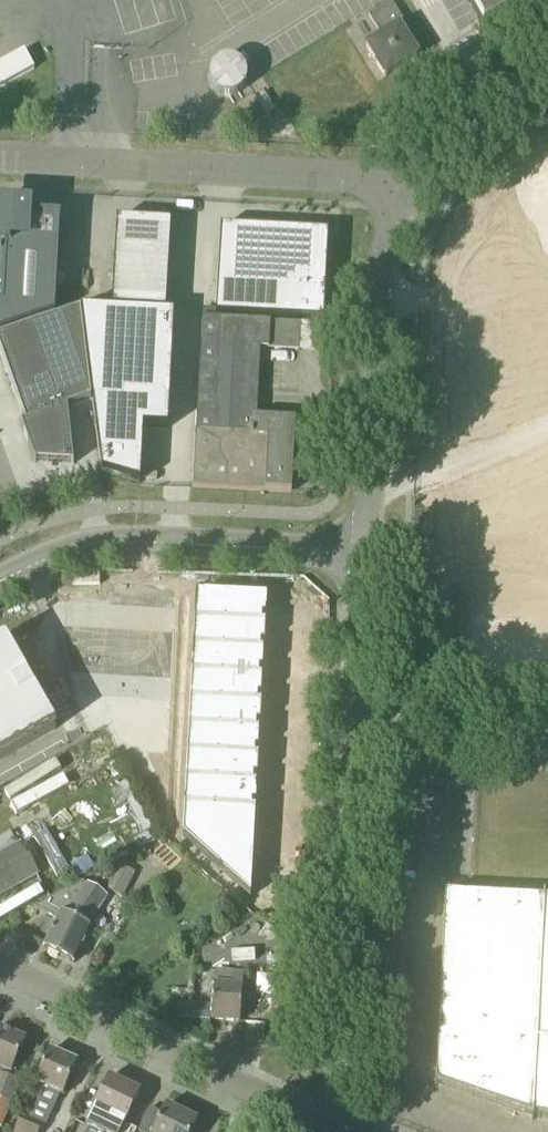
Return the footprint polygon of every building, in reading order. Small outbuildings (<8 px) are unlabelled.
[(319,113),(352,93),(344,79),(356,71),(360,76),(377,64),(385,76),(419,55),(400,25),(404,22),(390,0),(369,14),(289,65),(319,113)] [(515,0),(474,0),(484,18),(515,0)] [(239,135),(266,118),(252,96),(225,113),(239,135)] [(0,215),(0,337),(55,317),(60,217),(0,215)] [(172,223),(117,220),(112,310),(167,313),(172,223)] [(323,321),(328,233),(220,228),(216,315),(323,321)] [(35,462),(37,461),(37,460),(71,462),(73,464),(74,464),(67,407),(89,400),(90,400),(92,400),(81,309),(55,317),(0,337),(0,352),(25,422),(21,423),(35,462)] [(84,311),(83,311),(101,483),(141,485),(144,428),(169,429),(174,315),(84,311)] [(191,487),(291,493),(292,484),(291,484),(293,436),(287,436),(288,426),(294,427),(295,421),(251,419),(256,348),(323,352),(324,324),(202,318),(195,432),(191,487)] [(195,594),(194,622),(265,626),(267,597),(195,594)] [(194,622),(192,648),(264,652),(265,626),(194,622)] [(57,730),(6,639),(0,643),(0,762),(57,730)] [(192,648),(191,675),(263,679),(264,652),(192,648)] [(191,675),(189,701),(261,705),(263,679),(191,675)] [(189,701),(188,728),(260,732),(261,705),(189,701)] [(188,728),(186,754),(258,758),(260,732),(188,728)] [(186,754),(185,781),(257,785),(258,758),(186,754)] [(185,781),(183,807),(255,811),(257,785),(185,781)] [(183,807),(182,837),(251,899),(255,811),(183,807)] [(57,879),(69,871),(47,830),(34,837),(57,879)] [(36,875),(20,846),(18,847),(10,832),(0,838),(0,896),(36,875)] [(123,860),(106,890),(121,898),(138,869),(123,860)] [(58,920),(44,948),(74,963),(91,929),(86,927),(107,896),(83,881),(34,908),(58,920)] [(436,1083),(532,1116),(531,1120),(533,1121),(533,1116),(547,1119),(547,900),(544,900),(545,895),(543,895),(543,900),(446,895),(436,1083)] [(215,972),(214,984),(210,1020),(240,1022),(243,974),(215,972)] [(17,1060),(26,1040),(0,1029),(0,1067),(2,1068),(0,1071),(0,1099),(10,1104),(20,1082),(10,1077),(12,1072),(15,1071),(19,1063),(17,1060)] [(50,1051),(16,1128),(14,1131),(39,1131),(43,1124),(31,1119),(46,1087),(63,1095),(77,1063),(50,1051)] [(93,1109),(84,1128),(92,1131),(91,1131),(106,1131),(113,1119),(125,1125),(140,1093),(108,1078),(93,1109)] [(198,1122),(166,1106),(153,1131),(193,1131),(198,1122)]
